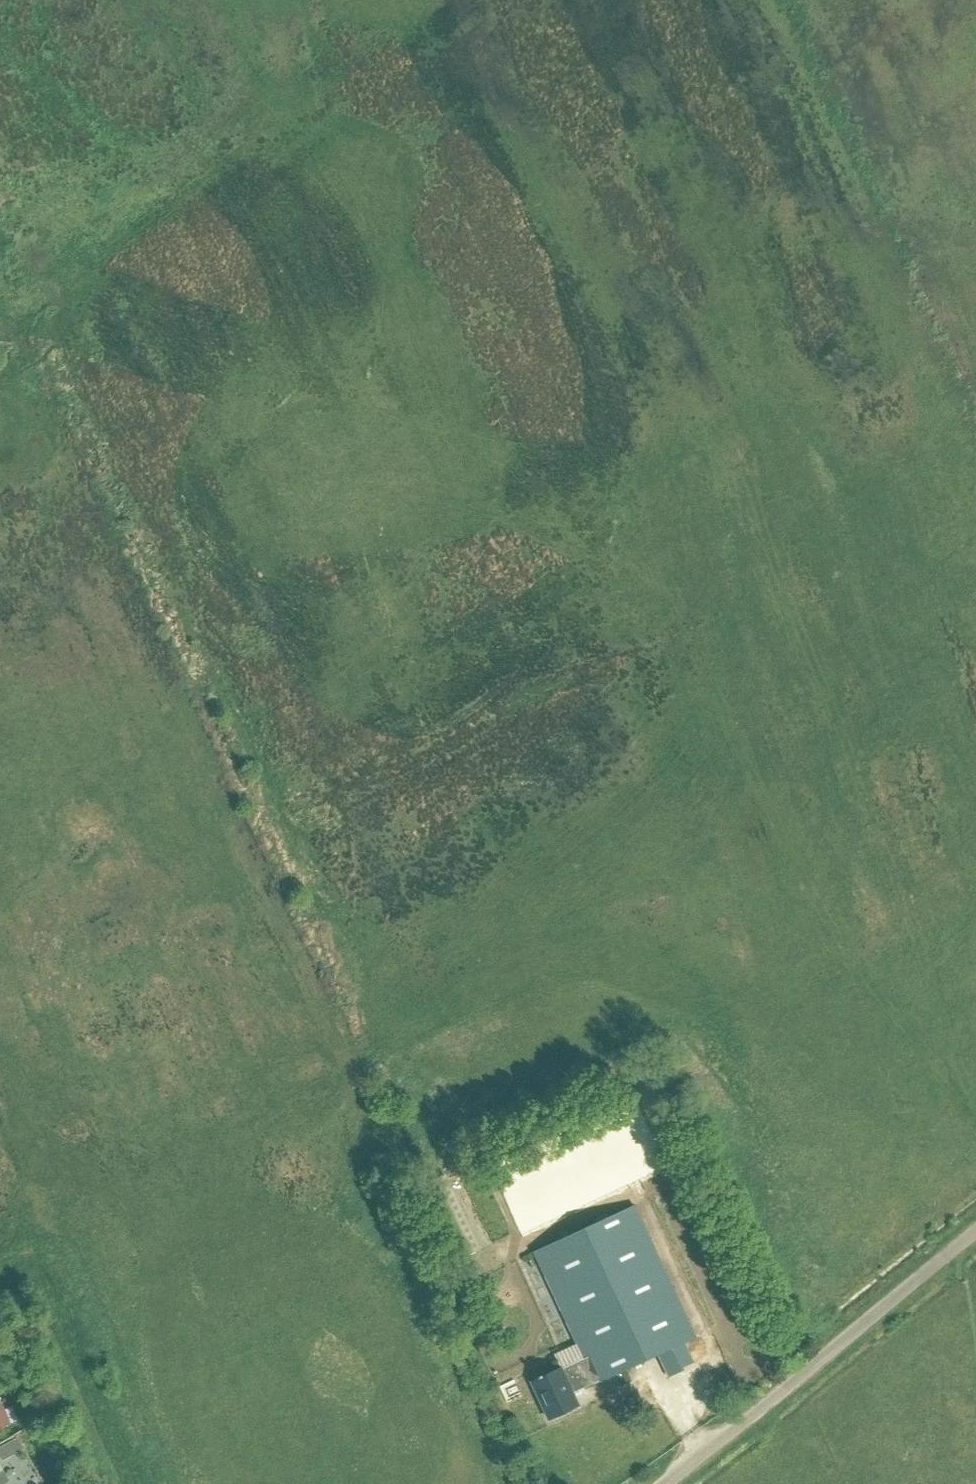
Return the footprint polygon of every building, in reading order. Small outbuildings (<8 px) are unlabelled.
[(595,1382),(596,1384),(658,1355),(668,1377),(683,1370),(682,1367),(692,1362),(684,1343),(695,1338),(634,1205),(534,1252),(576,1343),(553,1354),(560,1368),(532,1382),(549,1420),(578,1406),(571,1393),(595,1382)] [(545,1349),(523,1357),(530,1374),(551,1366),(545,1349)] [(7,1399),(0,1402),(0,1421),(3,1420),(14,1415),(7,1399)] [(10,1471),(16,1483),(17,1483),(32,1477),(26,1463),(10,1471)]
